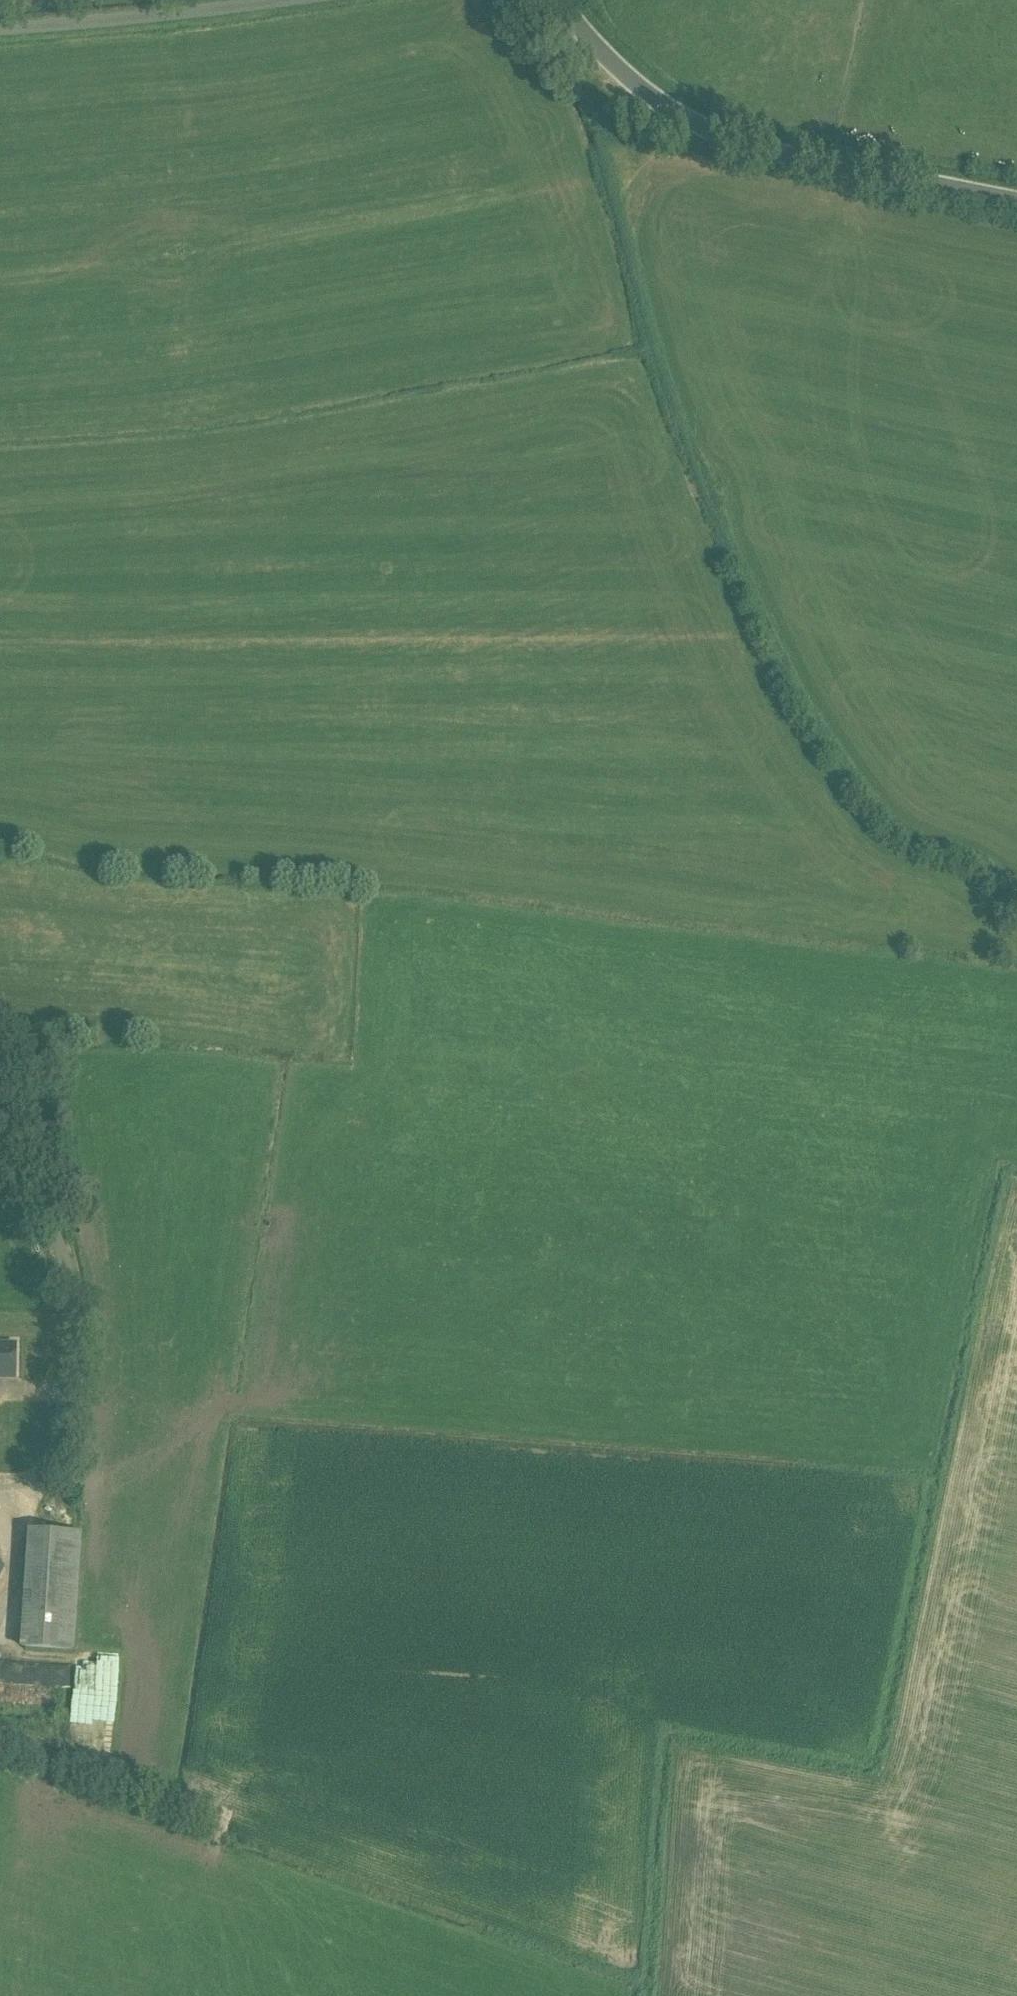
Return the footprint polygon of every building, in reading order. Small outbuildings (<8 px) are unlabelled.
[(15,1380),(16,1344),(0,1343),(0,1379),(15,1380)] [(32,1532),(25,1650),(74,1653),(81,1535),(32,1532)] [(112,1661),(66,1659),(65,1707),(110,1708),(112,1661)]
